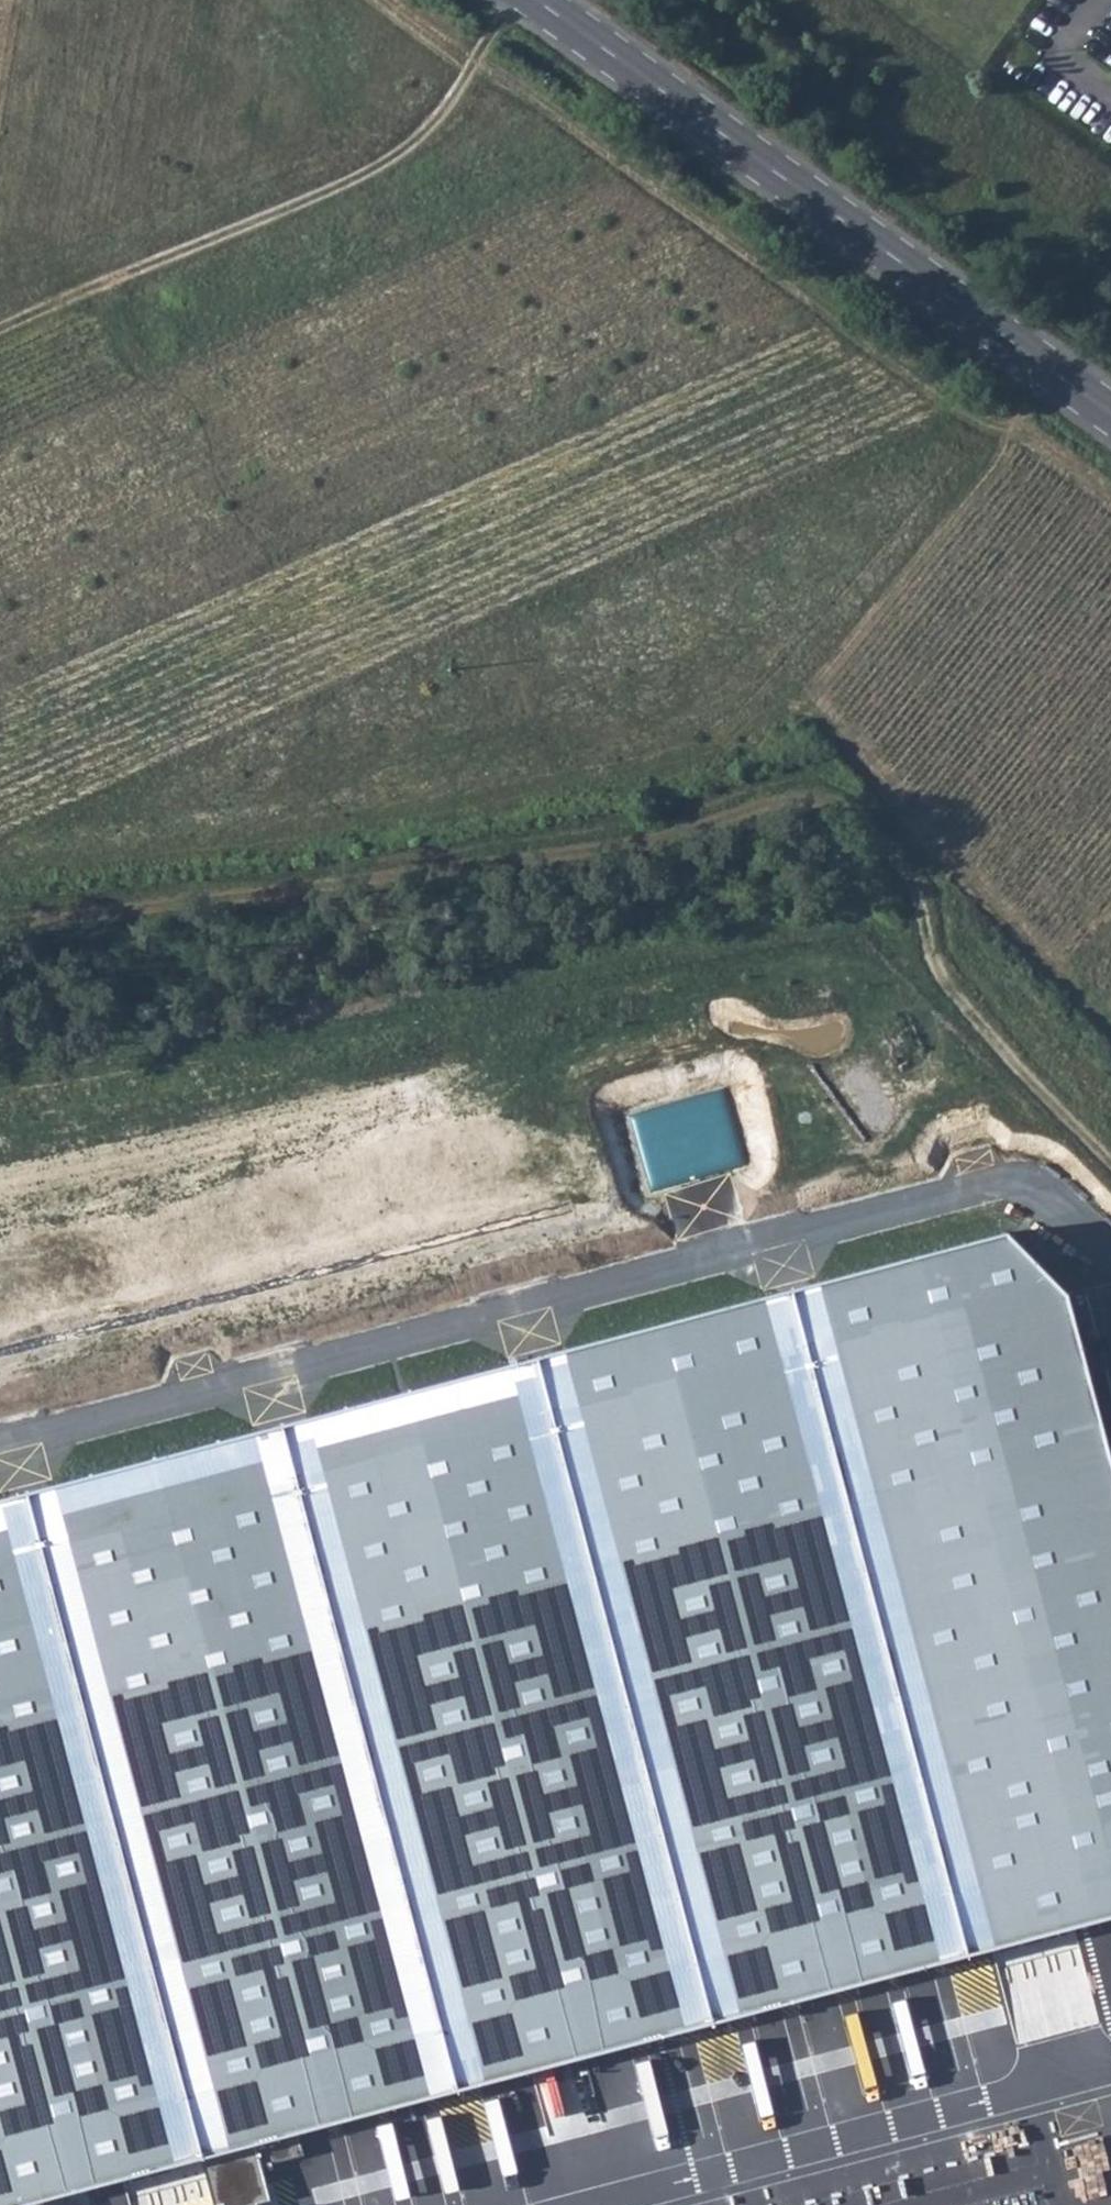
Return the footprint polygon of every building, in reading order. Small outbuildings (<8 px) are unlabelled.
[(0,1492),(0,2204),(40,2204),(35,2188),(1110,1909),(1110,1474),(1065,1297),(993,1234),(0,1492)]
